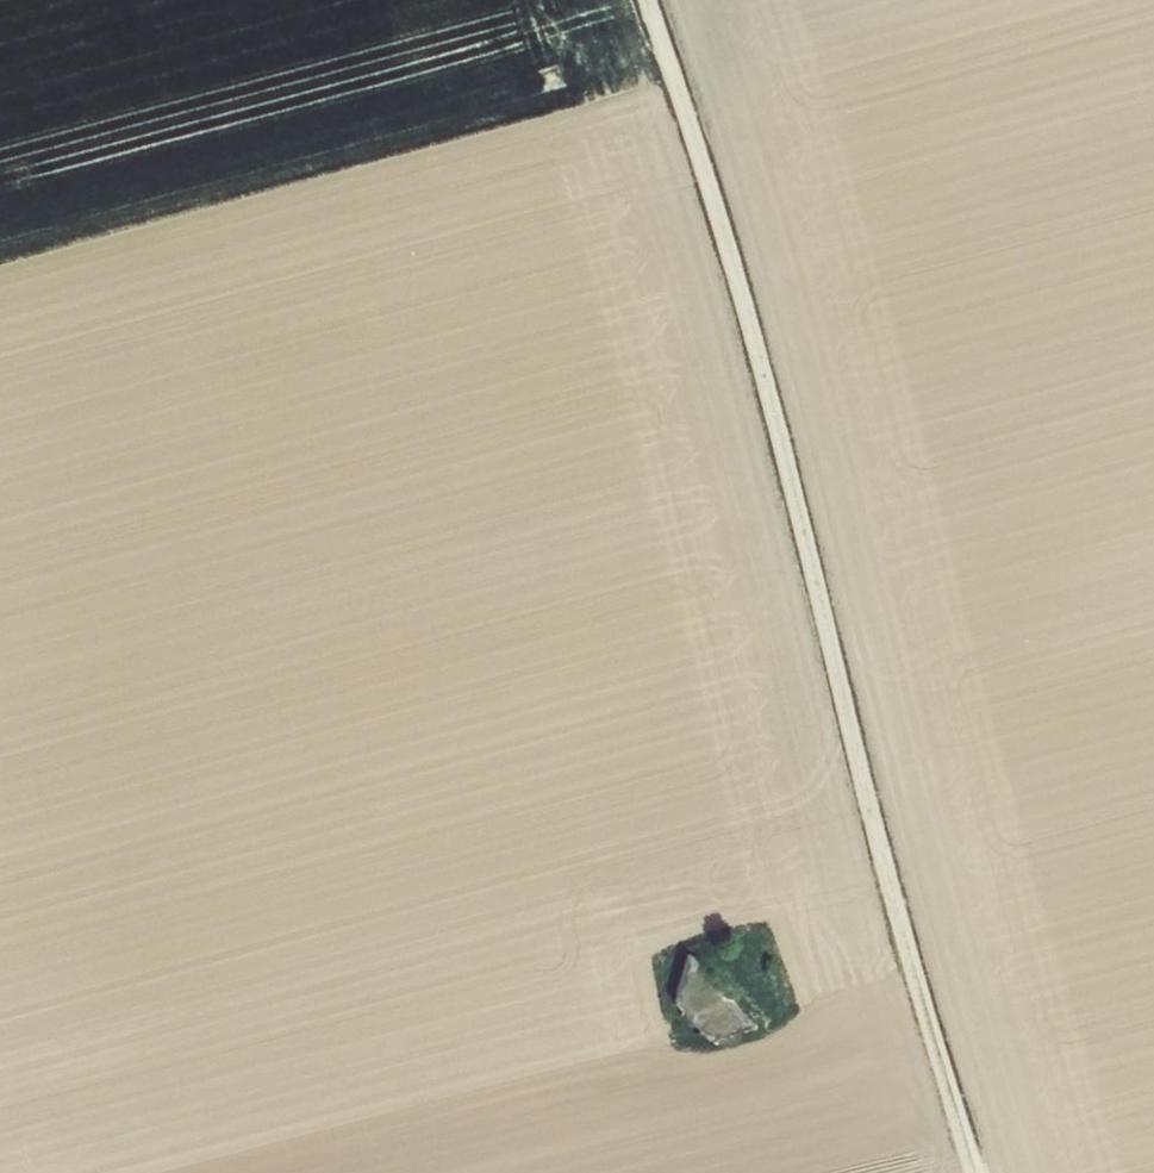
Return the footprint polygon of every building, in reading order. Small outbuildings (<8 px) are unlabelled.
[(717,1037),(724,1037),(752,1029),(754,1028),(755,1028),(756,1027),(756,1025),(755,1024),(755,1023),(693,956),(691,955),(690,955),(689,955),(688,955),(687,956),(686,959),(676,985),(675,993),(674,1001),(675,1002),(675,1003),(676,1005),(684,1013),(690,1020),(698,1029),(705,1036),(706,1037),(707,1037),(709,1038),(717,1037)]
